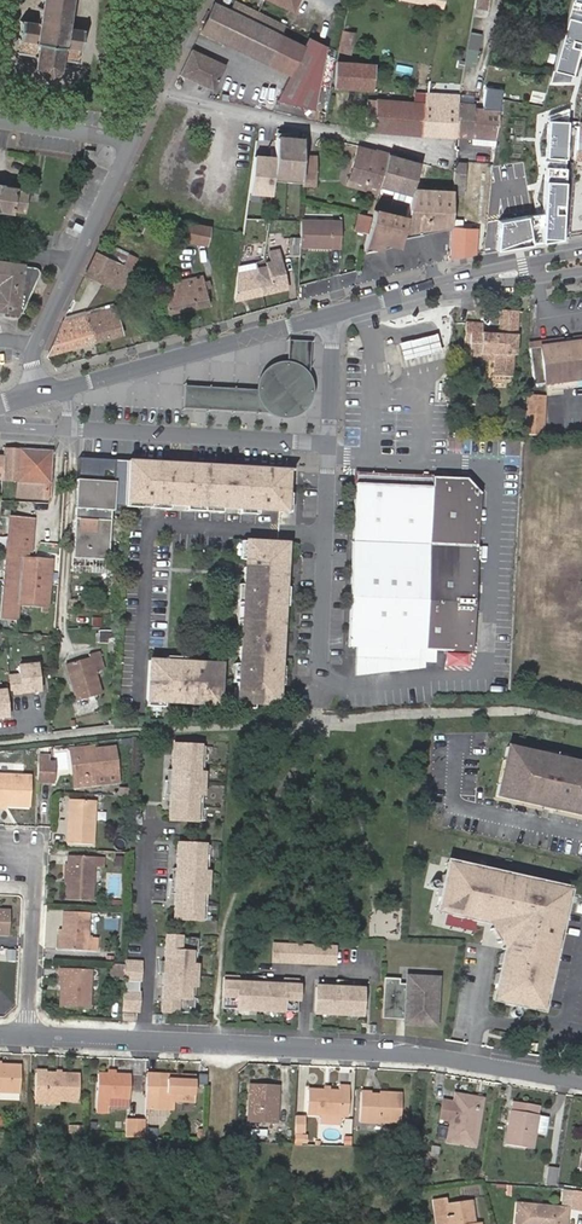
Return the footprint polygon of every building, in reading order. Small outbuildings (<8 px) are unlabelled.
[(83,28),(68,26),(70,16),(72,17),(73,13),(70,12),(72,0),(41,0),(40,7),(37,7),(36,11),(39,11),(38,19),(35,18),(35,22),(23,20),(19,51),(34,54),(33,61),(30,63),(32,67),(33,66),(38,73),(36,75),(39,77),(40,75),(48,76),(49,79),(52,78),(51,76),(58,70),(60,71),(62,68),(60,67),(62,59),(78,61),(83,28)] [(287,7),(292,9),(296,0),(273,0),(287,7)] [(475,12),(487,14),(490,0),(477,0),(475,12)] [(554,69),(571,75),(581,34),(581,0),(572,0),(554,69)] [(232,10),(216,2),(215,2),(201,31),(292,75),(280,101),(317,109),(328,46),(285,25),(236,2),(232,10)] [(355,33),(343,31),(339,51),(337,61),(339,61),(349,62),(355,33)] [(469,32),(466,66),(477,67),(481,33),(469,32)] [(190,55),(181,74),(213,89),(225,65),(193,50),(190,55)] [(371,89),(373,64),(349,62),(339,61),(336,86),(371,89)] [(376,120),(375,130),(423,135),(423,132),(426,103),(427,94),(415,93),(414,101),(378,99),(377,100),(376,120)] [(460,95),(427,93),(427,94),(426,103),(423,132),(457,134),(459,104),(459,103),(460,95)] [(368,120),(376,120),(377,100),(369,100),(368,120)] [(475,109),(475,104),(459,103),(459,104),(457,134),(472,135),(475,109)] [(475,109),(472,135),(497,138),(499,118),(500,110),(475,109)] [(542,213),(498,221),(496,250),(560,239),(568,109),(549,116),(542,213)] [(471,143),(496,146),(497,138),(472,135),(471,143)] [(276,157),(277,138),(264,137),(263,155),(276,157)] [(291,139),(277,138),(276,157),(289,157),(291,139)] [(381,185),(389,153),(376,149),(375,151),(359,146),(350,177),(381,185)] [(84,158),(93,160),(95,150),(85,148),(84,158)] [(414,187),(420,162),(389,153),(381,185),(412,193),(414,187)] [(315,156),(303,156),(303,179),(315,178),(315,156)] [(467,163),(455,161),(455,172),(454,190),(453,195),(465,195),(467,163)] [(379,193),(381,185),(350,177),(348,185),(379,193)] [(12,212),(12,210),(25,211),(29,190),(15,188),(16,186),(0,184),(0,210),(12,212)] [(452,190),(414,187),(412,193),(408,208),(425,209),(424,232),(430,230),(432,210),(451,211),(452,190)] [(364,249),(399,243),(401,236),(406,215),(374,208),(372,215),(369,230),(364,249)] [(425,209),(408,208),(406,215),(401,236),(424,232),(425,209)] [(130,213),(121,209),(117,217),(127,221),(130,213)] [(451,211),(432,210),(430,230),(450,227),(451,211)] [(372,215),(359,213),(355,227),(369,230),(372,215)] [(301,238),(301,245),(341,246),(342,221),(302,220),(301,238)] [(144,233),(152,236),(156,225),(147,222),(144,233)] [(207,244),(210,226),(186,222),(182,240),(207,244)] [(102,241),(117,249),(123,235),(108,227),(102,241)] [(452,257),(475,253),(477,229),(460,228),(454,227),(452,257)] [(301,238),(291,238),(291,254),(301,254),(301,245),(301,238)] [(102,241),(87,273),(105,282),(121,250),(117,249),(102,241)] [(270,251),(271,258),(282,256),(281,249),(270,251)] [(121,250),(105,282),(120,289),(137,258),(121,250)] [(272,260),(267,261),(267,265),(272,291),(288,287),(282,256),(271,258),(272,260)] [(1,309),(21,311),(39,275),(40,272),(39,269),(38,268),(35,267),(0,262),(0,309),(1,309)] [(235,299),(272,291),(267,265),(257,267),(256,262),(240,265),(235,299)] [(170,312),(208,303),(205,289),(204,287),(203,282),(202,276),(170,283),(167,298),(170,312)] [(86,315),(87,319),(116,311),(114,307),(86,315)] [(87,319),(93,341),(122,332),(116,311),(87,319)] [(471,343),(470,352),(495,354),(494,361),(493,375),(512,377),(514,355),(516,356),(518,312),(500,311),(499,322),(503,322),(503,334),(498,334),(482,333),(483,324),(466,322),(465,343),(471,343)] [(65,320),(62,326),(87,319),(86,315),(65,320)] [(49,353),(93,341),(87,319),(62,326),(49,353)] [(529,343),(530,347),(549,345),(568,343),(581,341),(581,336),(529,343)] [(414,342),(400,346),(404,358),(418,355),(439,350),(436,337),(414,342)] [(255,389),(184,385),(183,407),(267,412),(273,415),(277,416),(283,417),(287,417),(290,416),(292,415),(299,412),(305,405),(309,400),(310,397),(311,389),(311,385),(309,379),(307,375),(309,340),(287,339),(286,361),(282,361),(274,362),(269,364),(265,367),(261,371),(257,379),(255,383),(255,389)] [(568,343),(573,380),(581,378),(581,341),(568,343)] [(554,382),(573,380),(568,343),(549,345),(554,382)] [(549,345),(530,347),(534,384),(544,383),(554,382),(549,345)] [(495,354),(470,352),(470,359),(494,361),(495,354)] [(573,380),(554,382),(544,383),(545,389),(581,385),(581,378),(573,380)] [(527,396),(527,417),(545,417),(545,396),(527,396)] [(527,417),(527,426),(545,426),(545,417),(527,417)] [(527,435),(545,435),(545,426),(527,426),(527,435)] [(47,497),(50,452),(5,448),(3,479),(18,480),(17,495),(47,497)] [(84,458),(79,458),(76,491),(81,492),(80,506),(76,506),(72,564),(107,567),(114,460),(84,458)] [(281,468),(120,460),(118,501),(280,510),(281,468)] [(471,480),(355,476),(349,646),(452,650),(453,611),(475,612),(479,489),(471,480)] [(34,520),(9,518),(0,617),(17,619),(18,605),(42,606),(42,610),(47,611),(51,561),(30,559),(22,559),(23,549),(31,550),(34,520)] [(287,543),(246,541),(245,559),(250,559),(249,575),(245,575),(242,639),(247,638),(246,655),(241,655),(239,703),(257,704),(280,704),(282,657),(277,657),(278,641),(283,641),(285,577),(280,577),(281,561),(286,561),(287,543)] [(31,550),(23,549),(22,559),(30,559),(31,550)] [(453,611),(452,650),(473,651),(475,612),(453,611)] [(117,630),(105,629),(104,642),(117,643),(117,630)] [(77,701),(102,693),(95,672),(104,669),(99,651),(90,654),(91,657),(66,664),(77,701)] [(197,664),(151,662),(150,703),(221,706),(223,665),(204,664),(204,669),(197,668),(197,664)] [(10,676),(12,694),(39,691),(37,665),(19,666),(20,675),(10,676)] [(204,744),(173,743),(170,818),(201,819),(201,804),(196,804),(196,792),(202,792),(203,771),(197,771),(198,759),(203,759),(204,744)] [(116,746),(78,750),(80,773),(74,773),(75,785),(97,782),(96,774),(118,772),(116,746)] [(507,747),(496,796),(581,816),(581,764),(507,747)] [(78,750),(72,751),(74,773),(80,773),(78,750)] [(54,764),(39,763),(38,773),(37,781),(52,782),(54,764)] [(118,772),(96,774),(97,782),(119,780),(118,772)] [(4,800),(4,804),(30,806),(32,775),(0,773),(0,800),(4,800)] [(475,778),(464,778),(464,799),(475,799),(475,778)] [(72,809),(70,809),(68,839),(93,840),(96,796),(73,795),(72,809)] [(209,844),(178,842),(175,917),(206,919),(207,904),(201,903),(202,891),(207,892),(208,871),(203,871),(203,859),(209,859),(209,844)] [(69,854),(67,897),(92,898),(94,865),(104,865),(104,855),(69,854)] [(569,890),(448,863),(437,911),(497,925),(507,940),(493,1000),(542,1011),(569,890)] [(119,875),(111,875),(110,893),(118,894),(119,875)] [(96,940),(86,939),(87,911),(63,909),(62,947),(95,950),(96,940)] [(199,937),(167,936),(164,1011),(196,1012),(196,998),(191,997),(191,985),(197,985),(198,965),(192,964),(193,952),(198,953),(199,937)] [(335,948),(273,946),(272,963),(334,965),(335,948)] [(125,961),(125,963),(124,964),(124,977),(122,1008),(138,1009),(141,960),(125,960),(125,961)] [(125,963),(112,962),(111,977),(124,977),(124,964),(125,963)] [(63,988),(60,988),(60,1004),(88,1005),(90,967),(61,965),(61,975),(64,975),(63,988)] [(398,978),(383,978),(381,1018),(396,1018),(397,1014),(406,1015),(405,1023),(434,1024),(437,978),(408,976),(407,983),(398,983),(398,978)] [(223,979),(222,1010),(297,1013),(298,981),(283,981),(283,986),(238,984),(238,979),(223,979)] [(316,987),(315,1013),(361,1015),(362,988),(316,987)] [(18,1093),(19,1067),(0,1066),(0,1092),(18,1093)] [(35,1073),(34,1099),(78,1101),(80,1076),(35,1073)] [(148,1073),(146,1101),(159,1101),(159,1099),(173,1100),(195,1100),(196,1075),(177,1074),(177,1079),(160,1079),(161,1073),(148,1073)] [(128,1075),(97,1074),(96,1097),(96,1113),(108,1113),(108,1108),(108,1097),(127,1098),(128,1075)] [(278,1086),(251,1084),(248,1121),(277,1122),(278,1086)] [(308,1112),(321,1113),(341,1114),(348,1115),(349,1086),(339,1085),(338,1088),(310,1086),(308,1112)] [(388,1093),(389,1095),(373,1095),(373,1091),(362,1091),(361,1120),(381,1121),(381,1119),(403,1120),(403,1093),(388,1093)] [(438,1120),(450,1122),(447,1141),(474,1145),(482,1098),(460,1094),(458,1104),(453,1103),(441,1100),(438,1120)] [(127,1098),(108,1097),(108,1108),(127,1108),(127,1098)] [(159,1101),(146,1101),(146,1108),(173,1109),(173,1100),(159,1099),(159,1101)] [(513,1101),(506,1144),(531,1148),(534,1130),(545,1132),(548,1116),(536,1114),(538,1105),(513,1101)] [(341,1114),(321,1113),(320,1123),(340,1124),(341,1114)] [(304,1115),(295,1115),(294,1130),(293,1143),(302,1143),(304,1115)] [(127,1118),(126,1137),(144,1138),(145,1119),(127,1118)] [(83,1126),(69,1125),(69,1134),(83,1134),(83,1126)] [(558,1168),(547,1166),(546,1184),(556,1185),(558,1168)] [(581,1209),(581,1191),(574,1190),(572,1208),(581,1209)] [(433,1200),(436,1223),(445,1223),(450,1223),(449,1217),(447,1203),(447,1198),(433,1200)] [(449,1217),(450,1223),(478,1223),(478,1222),(473,1223),(470,1200),(447,1203),(449,1217)] [(567,1208),(516,1203),(515,1223),(565,1223),(567,1208)]
